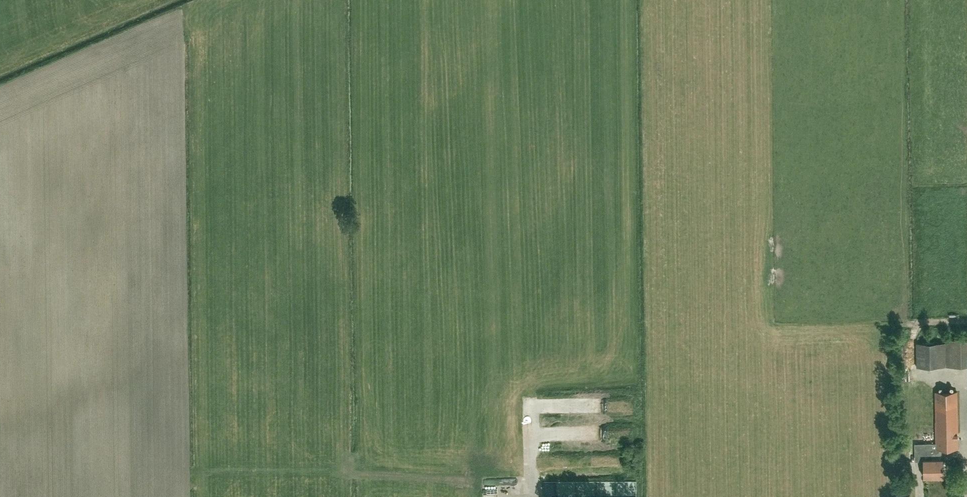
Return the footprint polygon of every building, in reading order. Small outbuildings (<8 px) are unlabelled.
[(917,366),(945,366),(945,342),(917,342),(917,366)] [(942,448),(958,448),(957,391),(936,391),(937,447),(933,447),(934,476),(944,476),(943,458),(942,458),(942,448)] [(934,476),(933,447),(926,448),(926,443),(915,443),(915,452),(924,451),(924,458),(923,458),(924,476),(934,476)]
